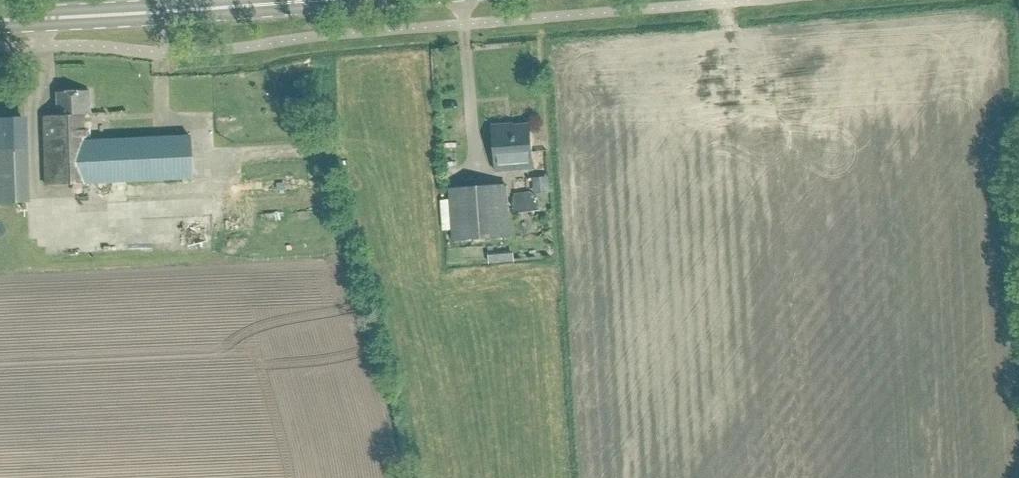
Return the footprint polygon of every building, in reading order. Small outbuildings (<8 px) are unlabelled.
[(54,116),(41,116),(44,185),(99,183),(191,179),(189,137),(88,141),(86,91),(53,93),(54,116)] [(28,202),(23,117),(0,118),(0,203),(28,202)] [(492,125),(496,170),(534,167),(530,124),(514,125),(513,123),(492,125)] [(506,185),(449,189),(450,199),(440,200),(443,230),(452,229),(454,240),(510,235),(506,185)] [(511,203),(527,203),(528,186),(511,186),(511,203)]
